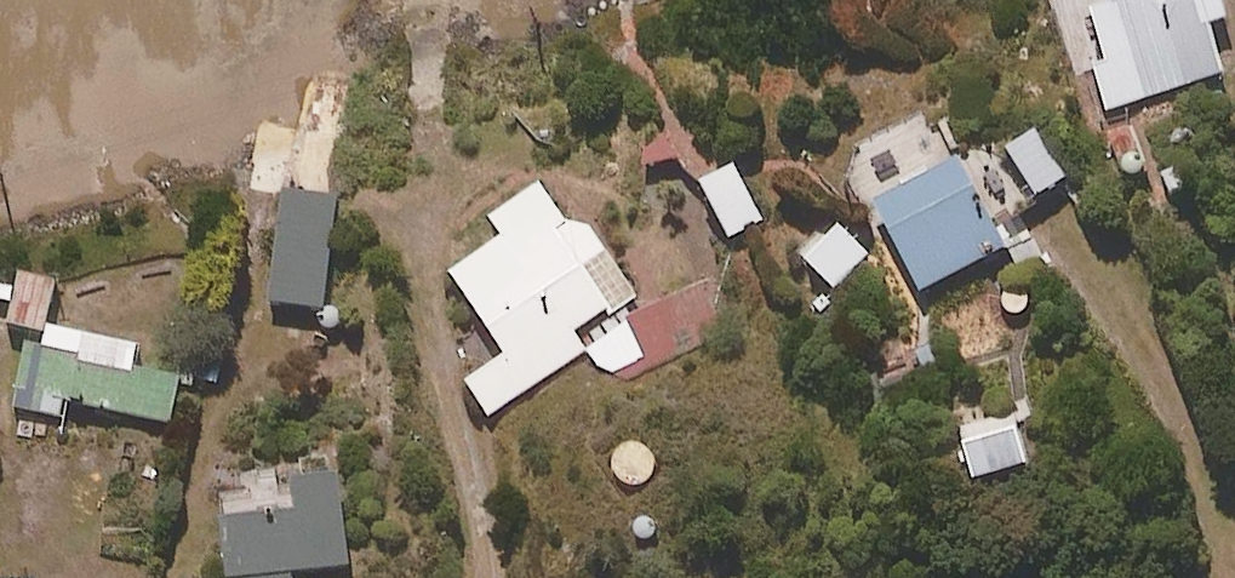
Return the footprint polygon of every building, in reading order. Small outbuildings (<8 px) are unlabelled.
[(1218,0),(1086,0),(1105,63),(1093,67),(1106,111),(1222,76),(1207,27),(1225,22),(1218,0)] [(875,208),(950,161),(920,108),(843,152),(875,208)] [(1064,181),(1035,133),(1005,151),(1035,199),(1064,181)] [(950,161),(875,208),(925,296),(1002,252),(950,161)] [(763,220),(732,167),(700,186),(731,239),(763,220)] [(570,233),(539,187),(492,220),(505,239),(451,277),(506,356),(468,383),(490,414),(584,348),(572,331),(631,290),(584,223),(570,233)] [(334,203),(279,198),(269,304),(324,309),(334,203)] [(869,259),(835,222),(798,256),(831,293),(869,259)] [(34,328),(45,329),(53,285),(18,278),(10,323),(34,328)] [(65,402),(123,413),(173,424),(183,375),(133,365),(136,348),(45,329),(34,328),(17,407),(62,416),(65,402)] [(337,468),(220,479),(229,577),(290,577),(290,573),(345,568),(337,468)]
